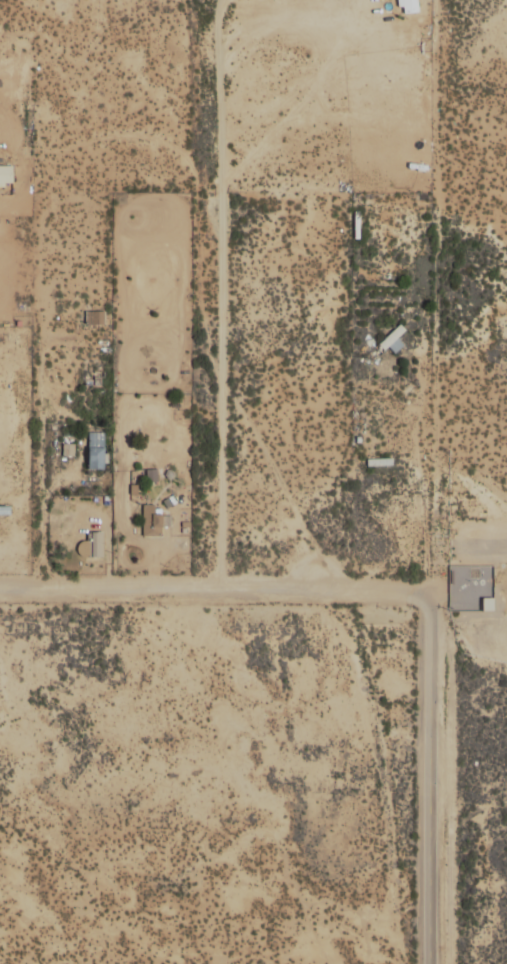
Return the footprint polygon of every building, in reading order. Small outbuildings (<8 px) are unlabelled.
[(403,11),(413,0),(404,0),(398,6),(403,11)] [(351,240),(359,240),(359,213),(351,213),(351,240)] [(84,326),(102,326),(102,313),(84,312),(84,326)] [(404,332),(397,325),(364,358),(370,365),(387,348),(394,355),(403,346),(397,340),(404,332)] [(101,471),(101,433),(86,433),(86,471),(101,471)] [(160,506),(141,506),(141,539),(160,539),(160,506)] [(76,558),(101,558),(101,532),(87,532),(87,543),(76,543),(76,558)]
